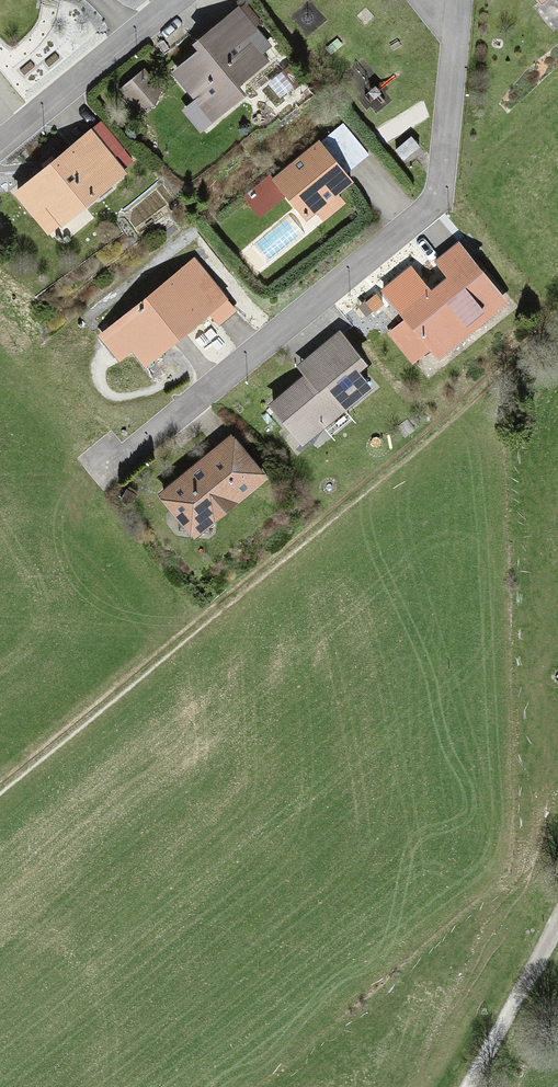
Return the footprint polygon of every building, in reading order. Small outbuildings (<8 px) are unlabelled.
[(237,0),(229,0),(166,49),(213,102),(279,51),(237,0)] [(377,162),(339,110),(268,161),(311,213),(377,162)] [(131,166),(86,115),(11,171),(57,224),(131,166)] [(504,292),(455,233),(394,287),(441,346),(504,292)] [(230,290),(193,245),(94,318),(131,364),(230,290)] [(374,367),(339,322),(264,378),(302,426),(374,367)] [(264,466),(231,425),(162,476),(194,518),(264,466)]
